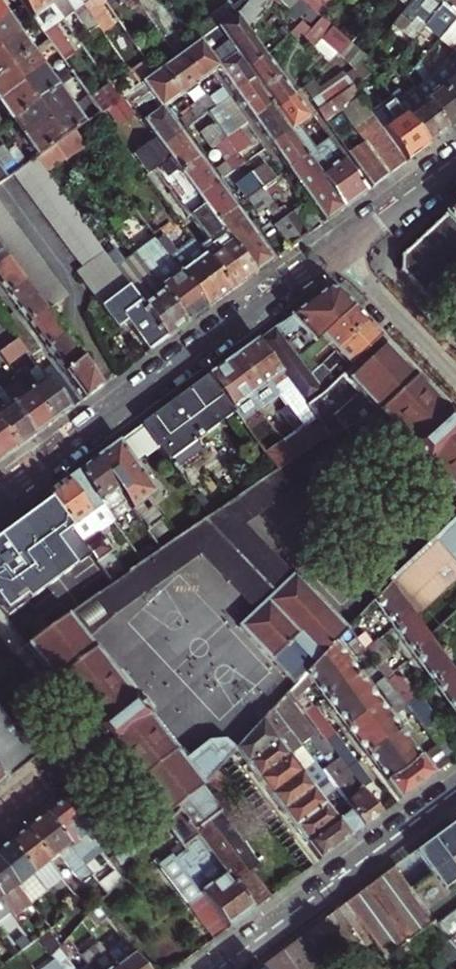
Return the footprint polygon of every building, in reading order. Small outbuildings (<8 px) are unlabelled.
[(41,29),(50,22),(41,8),(50,1),(49,0),(20,0),(41,29)] [(50,1),(60,15),(70,8),(64,0),(49,0),(50,1)] [(102,13),(92,0),(81,0),(78,3),(91,21),(102,13)] [(276,4),(282,9),(290,0),(272,0),(276,4)] [(282,9),(279,12),(289,20),(295,14),(304,22),(315,9),(303,0),(290,0),(282,9)] [(315,9),(317,11),(326,0),(303,0),(315,9)] [(405,2),(397,12),(407,20),(414,13),(423,21),(438,3),(440,0),(407,0),(405,2)] [(455,13),(455,0),(440,0),(438,3),(447,11),(440,19),(446,24),(455,13)] [(106,19),(100,23),(142,78),(157,67),(113,6),(102,13),(106,19)] [(95,27),(100,23),(106,19),(102,13),(91,21),(95,27)] [(416,28),(423,21),(414,13),(407,20),(416,28)] [(455,46),(455,45),(455,13),(446,24),(449,27),(442,35),(455,46)] [(223,45),(225,47),(245,33),(237,23),(231,14),(211,29),(216,36),(220,41),(223,45)] [(13,33),(7,24),(4,20),(0,15),(0,42),(13,33)] [(345,35),(326,19),(316,31),(334,47),(345,35)] [(83,27),(73,34),(77,39),(87,32),(83,27)] [(0,42),(0,59),(5,67),(27,51),(20,41),(13,33),(0,42)] [(245,33),(225,47),(229,54),(240,68),(259,54),(259,53),(252,43),(245,33)] [(352,54),(357,59),(364,51),(345,35),(334,47),(348,58),(352,54)] [(212,47),(220,41),(216,36),(208,41),(212,47)] [(64,40),(54,47),(58,53),(68,46),(64,40)] [(194,41),(174,55),(193,81),(201,75),(212,67),(204,56),(194,41)] [(220,41),(212,47),(215,51),(223,45),(220,41)] [(443,59),(455,77),(455,50),(453,48),(443,59)] [(5,67),(19,85),(40,70),(33,61),(27,51),(5,67)] [(259,54),(240,68),(246,77),(254,88),(274,73),(266,63),(259,53),(259,54)] [(212,67),(213,68),(224,83),(229,90),(246,77),(240,68),(229,54),(212,67)] [(193,81),(174,55),(157,67),(175,93),(184,87),(193,81)] [(443,59),(430,74),(455,110),(455,77),(443,59)] [(0,71),(0,99),(19,85),(5,67),(0,71)] [(142,78),(155,97),(160,104),(171,96),(175,93),(157,67),(142,78)] [(40,70),(19,85),(31,102),(53,87),(46,78),(40,70)] [(265,104),(269,109),(289,94),(282,84),(274,73),(254,88),(265,104)] [(413,86),(444,130),(455,122),(455,121),(455,110),(430,74),(429,73),(413,86)] [(265,104),(254,88),(246,77),(229,90),(241,106),(248,116),(265,104)] [(358,138),(342,149),(368,185),(386,172),(402,160),(364,107),(347,83),(313,108),(320,118),(336,107),(358,138)] [(444,130),(413,86),(411,83),(397,92),(408,108),(401,113),(424,144),(436,136),(444,130)] [(0,99),(0,103),(5,110),(10,118),(31,102),(19,85),(0,99)] [(53,87),(31,102),(44,120),(66,105),(63,100),(59,96),(53,87)] [(371,102),(364,107),(402,160),(414,151),(416,150),(424,144),(401,113),(390,98),(389,96),(386,92),(371,102)] [(408,108),(397,92),(390,98),(401,113),(408,108)] [(119,94),(104,106),(116,122),(131,111),(119,94)] [(134,94),(129,99),(133,104),(139,100),(134,94)] [(289,94),(269,109),(284,129),(285,130),(294,123),(305,115),(298,106),(289,94)] [(202,109),(206,114),(225,101),(221,95),(207,105),(202,109)] [(202,109),(207,105),(203,98),(192,106),(197,112),(202,109)] [(139,100),(133,104),(136,108),(141,104),(139,100)] [(87,105),(90,110),(97,106),(93,101),(87,105)] [(206,114),(212,122),(224,113),(233,126),(241,121),(225,101),(206,114)] [(31,102),(10,118),(16,126),(19,130),(23,135),(44,120),(31,102)] [(170,118),(160,104),(142,117),(156,136),(159,140),(177,127),(170,118)] [(265,104),(248,116),(258,130),(266,141),(284,129),(269,109),(265,104)] [(66,105),(44,120),(58,139),(73,128),(79,124),(72,113),(66,105)] [(202,109),(197,112),(201,118),(206,114),(202,109)] [(224,113),(212,122),(221,135),(233,126),(224,113)] [(30,144),(37,153),(53,141),(58,139),(44,120),(23,135),(30,144)] [(363,189),(328,140),(314,150),(294,123),(285,130),(301,154),(340,206),(351,197),(363,189)] [(233,126),(221,135),(233,150),(244,142),(233,126)] [(188,144),(177,127),(159,140),(178,166),(195,154),(188,144)] [(284,129),(266,141),(273,151),(284,166),(301,154),(285,130),(284,129)] [(196,191),(178,166),(159,140),(156,136),(137,150),(150,168),(152,167),(203,238),(207,238),(213,247),(204,254),(228,288),(240,279),(253,270),(232,242),(214,217),(196,191)] [(8,154),(8,153),(5,149),(0,152),(0,154),(3,158),(8,154)] [(16,154),(13,149),(8,153),(8,154),(12,158),(16,154)] [(3,158),(8,165),(14,160),(12,158),(8,154),(3,158)] [(205,167),(195,154),(178,166),(196,191),(213,179),(205,167)] [(340,206),(301,154),(284,166),(323,219),(330,213),(340,206)] [(18,167),(12,171),(78,266),(72,270),(97,305),(100,302),(111,316),(114,314),(118,311),(145,349),(163,336),(124,281),(33,156),(23,163),(18,167)] [(23,163),(20,158),(14,162),(18,167),(23,163)] [(14,162),(14,160),(8,165),(12,171),(18,167),(14,162)] [(257,185),(270,176),(259,161),(246,170),(257,185)] [(257,185),(246,170),(237,177),(248,192),(257,185)] [(222,192),(213,179),(196,191),(214,217),(231,204),(222,192)] [(257,185),(248,192),(254,200),(258,197),(271,215),(276,211),(273,206),(257,185)] [(228,288),(204,254),(177,218),(168,225),(146,195),(131,206),(142,220),(205,306),(216,298),(228,288)] [(398,254),(397,268),(432,305),(455,282),(455,198),(398,254)] [(5,253),(24,280),(43,306),(45,308),(66,292),(41,257),(0,199),(0,246),(5,253)] [(273,206),(276,211),(296,238),(315,224),(299,202),(285,212),(278,203),(273,206)] [(240,218),(231,204),(214,217),(232,242),(249,230),(240,218)] [(276,211),(271,215),(274,219),(268,223),(273,230),(285,247),(296,238),(276,211)] [(194,314),(205,306),(142,220),(128,230),(151,261),(143,267),(183,322),(194,314)] [(269,258),(249,230),(232,242),(253,270),(269,258)] [(131,276),(124,281),(163,336),(172,330),(183,322),(143,267),(128,246),(115,255),(131,276)] [(8,291),(24,280),(5,253),(0,257),(0,281),(8,291)] [(18,305),(27,318),(43,306),(24,280),(8,291),(18,305)] [(285,383),(299,403),(314,392),(308,384),(302,377),(298,370),(290,361),(277,343),(295,330),(306,346),(318,335),(348,307),(333,290),(320,289),(291,310),(253,339),(285,383)] [(1,296),(0,297),(0,312),(6,320),(12,328),(20,322),(1,296)] [(100,302),(97,305),(107,319),(111,316),(100,302)] [(62,331),(45,308),(43,306),(27,318),(37,332),(45,343),(62,331)] [(331,349),(361,321),(355,314),(348,307),(318,335),(331,349)] [(18,337),(12,328),(6,320),(0,324),(0,350),(18,337)] [(368,328),(361,321),(331,349),(308,371),(302,377),(308,384),(338,357),(344,364),(372,339),(375,336),(368,328)] [(39,348),(20,322),(12,328),(18,337),(25,346),(30,354),(39,348)] [(81,358),(62,331),(45,343),(56,359),(64,369),(81,358)] [(25,346),(18,337),(0,350),(0,351),(6,359),(25,346)] [(273,392),(285,383),(253,339),(241,348),(225,359),(256,404),(273,392)] [(372,339),(344,364),(337,371),(314,392),(299,403),(309,416),(312,421),(323,413),(339,436),(367,418),(368,419),(377,414),(405,445),(401,448),(420,468),(424,465),(455,500),(455,423),(442,409),(440,411),(372,339)] [(58,373),(39,348),(30,354),(45,373),(49,379),(58,373)] [(64,369),(82,396),(99,383),(81,358),(64,369)] [(215,366),(204,375),(229,410),(236,419),(256,404),(225,359),(215,366)] [(49,379),(45,373),(35,380),(34,375),(25,363),(14,370),(26,386),(50,419),(62,411),(69,406),(49,379)] [(298,370),(302,377),(308,371),(303,365),(298,370)] [(58,373),(49,379),(69,406),(77,399),(58,373)] [(173,398),(137,424),(154,448),(166,464),(188,448),(184,443),(229,410),(204,375),(173,398)] [(285,383),(273,392),(297,424),(309,416),(299,403),(285,383)] [(50,419),(26,386),(6,401),(30,433),(40,427),(50,419)] [(6,401),(0,392),(0,430),(12,447),(21,440),(30,433),(6,401)] [(244,431),(255,423),(265,416),(256,404),(236,419),(244,431)] [(288,569),(242,519),(347,447),(339,436),(323,413),(312,421),(321,433),(292,453),(271,468),(122,570),(115,575),(106,581),(98,587),(90,593),(62,613),(77,633),(200,546),(256,606),(292,573),(288,569)] [(312,421),(309,416),(297,424),(280,436),(292,453),(321,433),(312,421)] [(292,453),(280,436),(269,443),(255,423),(244,431),(271,468),(292,453)] [(154,448),(137,424),(126,432),(141,453),(143,456),(154,448)] [(0,430),(0,456),(12,447),(0,430)] [(130,462),(141,453),(126,432),(121,436),(91,457),(125,504),(142,528),(157,517),(145,500),(153,494),(130,462)] [(125,504),(91,457),(82,465),(70,473),(101,514),(115,504),(118,509),(125,504)] [(106,520),(101,514),(70,473),(59,481),(42,494),(90,558),(106,581),(115,575),(122,570),(101,540),(93,530),(106,520)] [(42,494),(13,515),(0,524),(0,615),(3,619),(90,558),(42,494)] [(387,584),(391,589),(435,544),(455,566),(455,515),(387,584)] [(93,530),(101,540),(113,531),(106,520),(93,530)] [(270,658),(282,646),(290,639),(312,663),(317,658),(326,648),(332,641),(345,628),(292,573),(256,606),(237,624),(270,658)] [(403,606),(391,589),(387,584),(372,600),(378,610),(390,627),(409,614),(403,606)] [(41,628),(21,643),(84,725),(81,728),(99,749),(101,747),(162,825),(174,811),(178,806),(197,785),(226,754),(228,752),(230,748),(258,719),(268,709),(270,706),(264,700),(223,741),(219,736),(201,742),(176,762),(141,716),(144,714),(127,692),(125,694),(77,633),(62,613),(41,628)] [(409,614),(390,627),(399,639),(410,655),(428,641),(425,637),(409,614)] [(282,646),(305,670),(312,663),(290,639),(282,646)] [(326,648),(317,658),(336,684),(354,671),(341,652),(332,641),(326,648)] [(450,671),(428,641),(410,655),(420,668),(432,684),(450,671)] [(336,684),(317,658),(312,663),(305,670),(302,673),(308,680),(320,696),(336,684)] [(370,659),(364,663),(368,668),(373,664),(370,659)] [(382,666),(378,670),(382,675),(386,672),(382,666)] [(364,684),(354,671),(336,684),(358,712),(376,699),(364,684)] [(432,684),(442,698),(452,714),(455,711),(455,680),(450,671),(432,684)] [(286,678),(292,684),(292,683),(297,678),(291,673),(286,678)] [(327,706),(341,725),(358,712),(336,684),(320,696),(327,706)] [(314,730),(303,716),(300,711),(297,707),(285,691),(270,706),(268,709),(282,727),(286,731),(289,736),(295,744),(314,730)] [(384,711),(376,699),(358,712),(379,741),(397,727),(384,711)] [(379,741),(358,712),(341,725),(352,739),(363,754),(379,741)] [(412,715),(407,720),(411,724),(416,720),(412,715)] [(31,760),(0,718),(0,784),(31,760)] [(238,757),(243,764),(275,740),(258,719),(230,748),(238,757)] [(426,723),(421,727),(425,732),(430,729),(426,723)] [(286,731),(282,727),(277,731),(281,735),(286,731)] [(407,741),(397,727),(379,741),(400,769),(418,755),(407,741)] [(289,736),(286,731),(281,735),(283,740),(289,736)] [(249,772),(255,779),(286,755),(275,740),(243,764),(249,772)] [(400,769),(379,741),(363,754),(369,762),(384,782),(400,769)] [(261,787),(267,795),(299,772),(286,755),(255,779),(261,787)] [(433,775),(418,755),(400,769),(384,782),(398,801),(416,788),(433,775)] [(449,763),(444,757),(440,760),(444,766),(449,763)] [(379,816),(364,797),(346,773),(343,769),(340,765),(335,758),(321,769),(350,808),(346,811),(360,829),(370,822),(379,816)] [(301,763),(304,767),(310,763),(306,759),(301,763)] [(272,802),(279,811),(311,788),(299,772),(267,795),(272,802)] [(258,866),(197,785),(178,806),(174,811),(176,813),(165,826),(185,852),(173,861),(200,897),(188,906),(213,940),(244,917),(269,897),(250,872),(258,866)] [(285,818),(292,827),(323,804),(311,788),(279,811),(285,818)] [(334,795),(331,791),(326,795),(329,799),(334,795)] [(334,795),(329,799),(334,806),(339,802),(334,795)] [(39,816),(75,862),(95,847),(60,799),(54,804),(39,816)] [(297,834),(304,843),(335,819),(323,804),(292,827),(297,834)] [(335,819),(304,843),(318,861),(340,844),(360,829),(346,811),(335,819)] [(21,830),(46,864),(56,856),(71,874),(79,868),(75,862),(39,816),(31,822),(21,830)] [(425,843),(412,852),(428,873),(407,890),(435,925),(455,908),(455,819),(425,843)] [(13,836),(4,844),(29,878),(40,893),(48,887),(36,872),(46,864),(21,830),(13,836)] [(25,905),(31,901),(18,886),(29,878),(4,844),(0,847),(0,872),(25,905)] [(116,877),(110,867),(94,886),(100,895),(116,877)] [(435,925),(407,890),(390,869),(335,910),(350,930),(359,923),(392,966),(395,968),(455,968),(455,950),(435,925)] [(0,872),(0,905),(6,913),(7,914),(17,906),(20,909),(25,905),(0,872)] [(325,967),(346,951),(359,942),(350,930),(335,910),(320,922),(300,936),(320,960),(325,967)] [(320,960),(300,936),(281,951),(296,968),(308,968),(320,960)] [(120,942),(117,944),(120,948),(114,949),(103,957),(112,968),(140,968),(120,942)] [(281,951),(257,968),(296,968),(281,951)] [(77,960),(81,965),(87,961),(83,956),(77,960)] [(103,957),(94,963),(93,968),(112,968),(103,957)]
